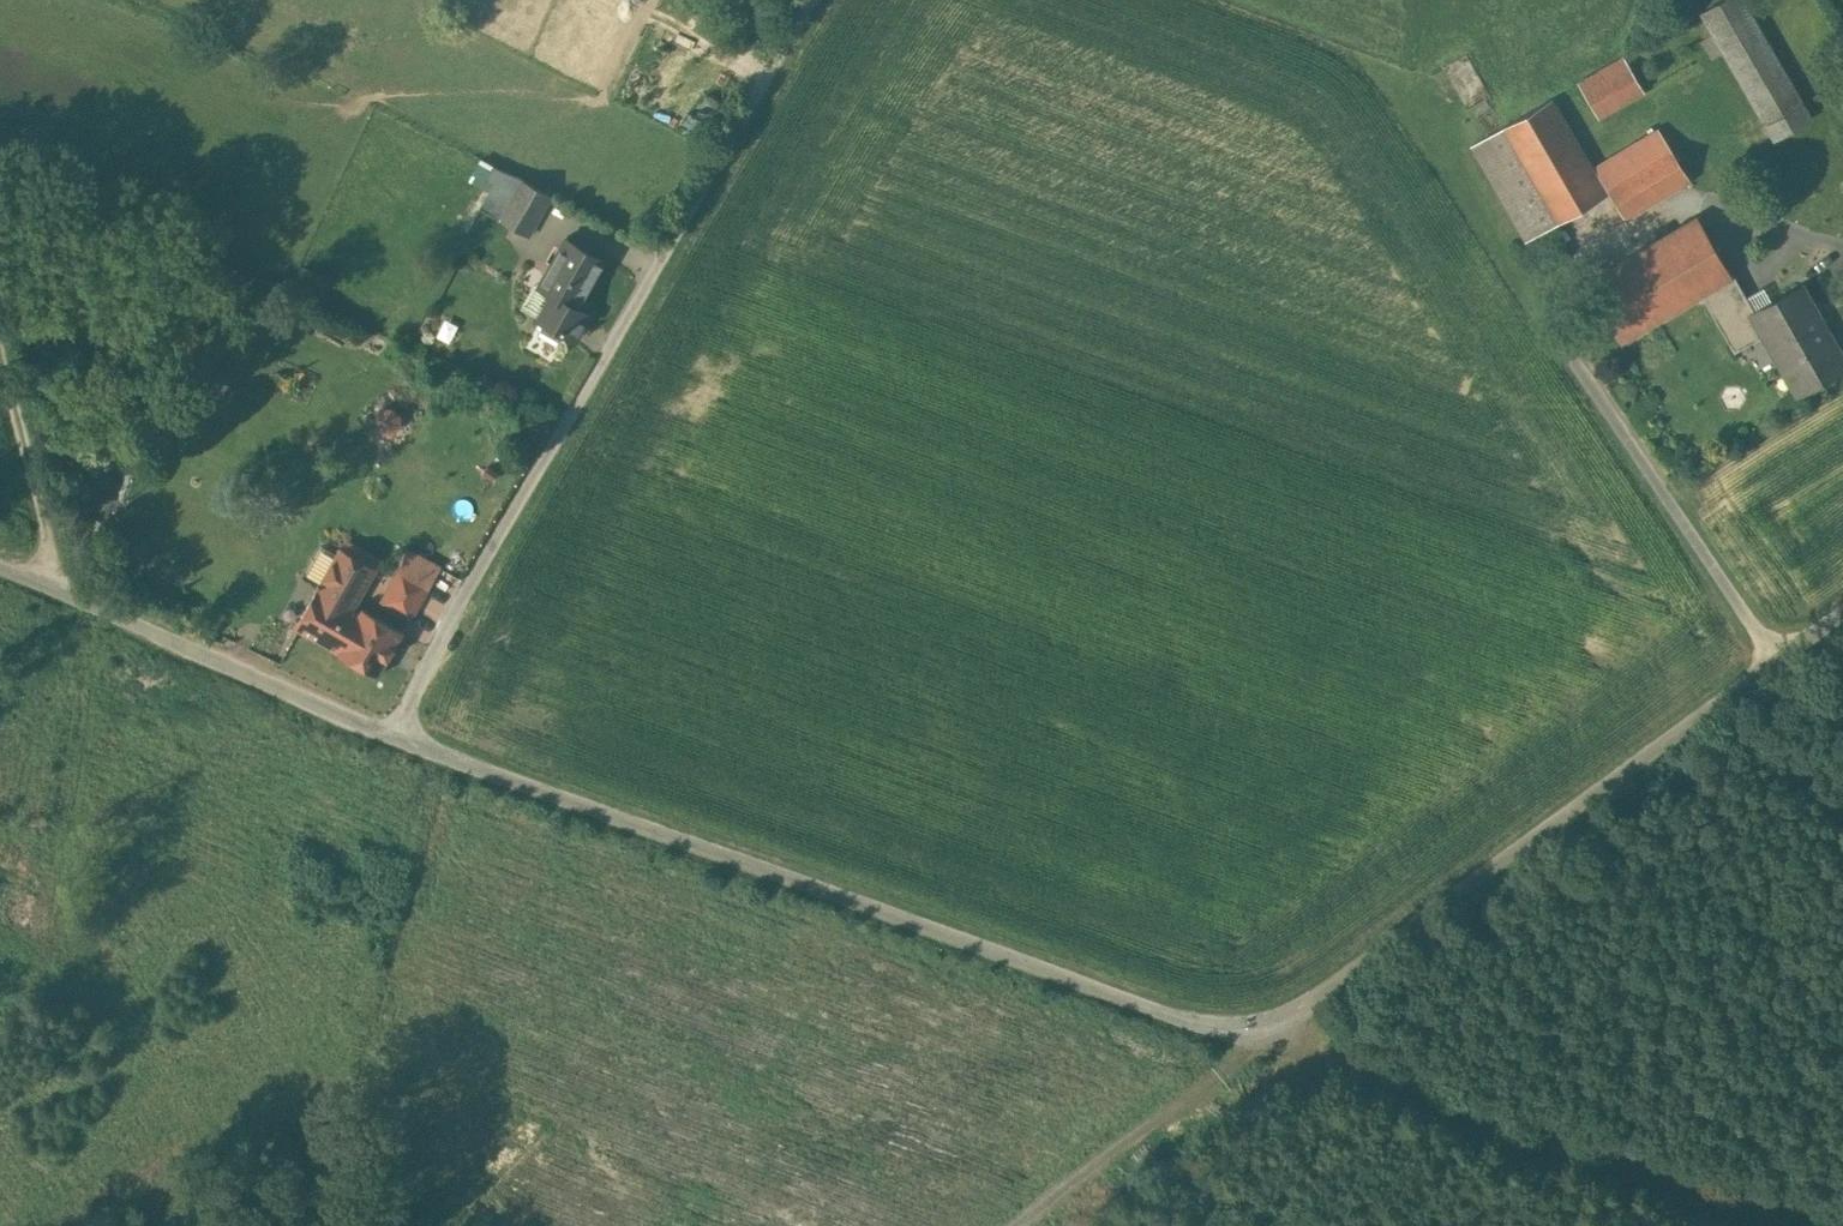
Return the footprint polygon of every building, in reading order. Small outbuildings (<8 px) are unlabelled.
[(1703,11),(1776,138),(1809,119),(1741,0),(1722,0),(1703,11)] [(1624,58),(1579,84),(1598,116),(1643,90),(1624,58)] [(1605,195),(1550,100),(1472,145),(1527,241),(1605,195)] [(1689,178),(1658,129),(1595,167),(1625,217),(1689,178)] [(549,196),(503,171),(481,210),(527,236),(549,196)] [(1696,218),(1587,282),(1620,340),(1701,293),(1730,276),(1696,218)] [(575,306),(579,300),(601,260),(603,261),(604,259),(564,237),(563,238),(565,239),(539,285),(552,293),(575,306)] [(1701,293),(1730,344),(1760,328),(1753,315),(1730,276),(1701,293)] [(1802,287),(1753,315),(1760,328),(1797,393),(1842,368),(1842,359),(1802,287)] [(575,306),(552,293),(539,317),(541,320),(566,333),(576,339),(584,324),(580,321),(587,309),(585,304),(579,300),(575,306)] [(443,340),(457,319),(435,305),(421,325),(443,340)] [(566,333),(541,320),(537,326),(539,332),(556,342),(562,340),(566,333)] [(328,644),(351,606),(373,567),(340,549),(296,625),(328,644)] [(428,583),(400,567),(380,601),(408,618),(428,583)] [(351,606),(328,644),(377,672),(401,630),(361,608),(360,611),(351,606)]
